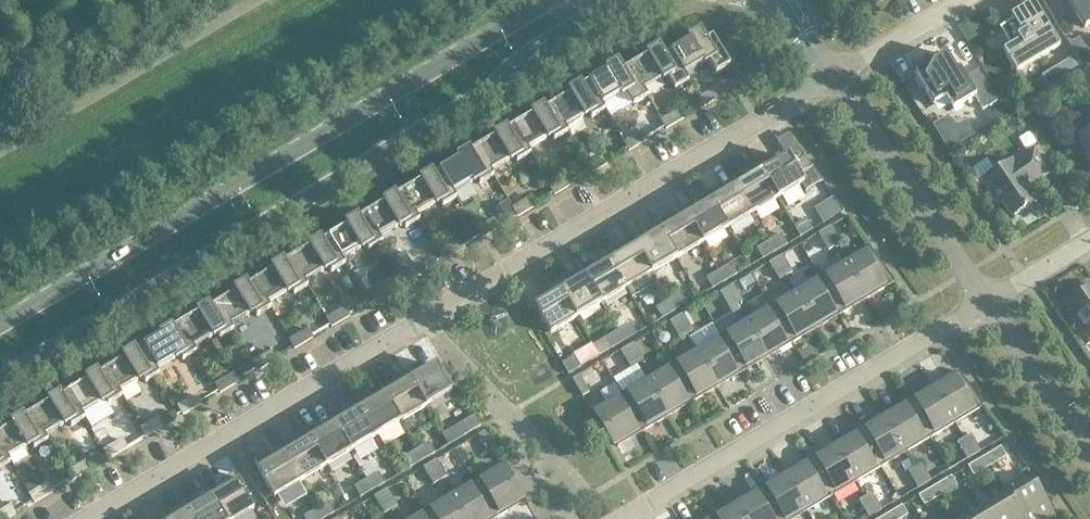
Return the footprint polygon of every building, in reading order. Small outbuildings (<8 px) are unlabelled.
[(1085,28),(1089,24),(1089,0),(1068,0),(1085,28)] [(1059,47),(1033,2),(1011,16),(1013,20),(999,28),(1010,46),(1003,51),(1016,73),(1059,47)] [(705,41),(701,34),(670,52),(688,82),(689,81),(685,75),(702,64),(704,67),(710,64),(716,74),(730,66),(712,37),(705,41)] [(664,56),(660,49),(629,67),(647,97),(643,90),(661,80),(663,83),(668,79),(674,90),(688,82),(670,52),(664,56)] [(1085,70),(1089,67),(1089,55),(1089,53),(1079,59),(1085,70)] [(916,71),(916,72),(914,73),(933,105),(946,98),(953,109),(974,97),(983,110),(997,102),(978,70),(965,78),(959,69),(954,72),(944,55),(938,58),(939,60),(934,63),(933,62),(931,63),(928,59),(914,68),(916,71)] [(623,71),(619,65),(588,83),(605,110),(602,105),(620,95),(622,98),(627,95),(633,105),(647,97),(629,67),(623,71)] [(1058,67),(1041,77),(1050,91),(1066,82),(1058,67)] [(605,110),(588,83),(551,105),(567,132),(568,132),(565,127),(583,117),(584,120),(590,117),(591,118),(605,110)] [(698,98),(703,107),(721,96),(716,87),(698,98)] [(567,132),(551,105),(514,127),(530,154),(531,154),(528,149),(545,139),(547,142),(553,139),(554,140),(567,132)] [(992,125),(1007,117),(1000,105),(985,113),(992,125)] [(661,120),(666,129),(684,118),(679,109),(661,120)] [(530,154),(514,127),(477,149),(493,176),(494,176),(491,171),(508,161),(510,164),(516,161),(517,162),(530,154)] [(623,142),(629,151),(647,140),(642,131),(623,142)] [(1089,169),(1089,132),(1078,137),(1089,169)] [(493,176),(477,149),(439,171),(456,198),(457,198),(454,193),(471,183),(473,186),(479,183),(480,184),(493,176)] [(1012,217),(1037,200),(1027,186),(1048,171),(1050,174),(1050,173),(1034,149),(1012,164),(1011,162),(983,181),(998,204),(1001,202),(1012,217)] [(586,164),(591,173),(610,162),(605,153),(586,164)] [(771,157),(757,165),(777,199),(802,185),(806,191),(822,182),(804,156),(803,157),(804,158),(792,165),(788,158),(775,165),(771,157)] [(777,199),(757,165),(744,173),(748,181),(737,188),(752,214),(777,199)] [(456,198),(439,171),(402,193),(419,221),(419,220),(416,215),(434,205),(436,208),(441,205),(442,206),(456,198)] [(549,186),(554,195),(573,184),(568,175),(549,186)] [(721,187),(707,195),(727,229),(752,214),(737,188),(725,195),(721,187)] [(419,221),(402,193),(365,215),(382,243),(382,242),(379,237),(397,227),(399,230),(404,227),(405,229),(419,221)] [(727,229),(707,195),(694,203),(698,211),(686,218),(702,244),(727,229)] [(512,208),(517,217),(536,206),(530,197),(512,208)] [(382,243),(365,215),(328,237),(344,265),(345,264),(342,259),(360,249),(361,252),(367,249),(368,251),(382,243)] [(670,217),(657,225),(677,259),(702,244),(686,218),(675,225),(670,217)] [(475,230),(480,239),(498,228),(493,219),(475,230)] [(793,227),(800,237),(812,230),(806,219),(793,227)] [(677,259),(657,225),(643,233),(648,241),(636,247),(652,274),(677,259)] [(841,243),(831,226),(825,230),(835,247),(841,243)] [(835,247),(825,230),(818,234),(828,251),(835,247)] [(781,234),(769,242),(775,252),(787,245),(781,234)] [(344,265),(328,237),(291,259),(307,287),(308,286),(305,281),(322,271),(324,274),(330,271),(331,273),(344,265)] [(438,252),(443,261),(461,250),(456,242),(438,252)] [(775,252),(769,242),(756,249),(762,259),(775,252)] [(606,255),(626,288),(632,298),(657,283),(652,274),(636,247),(624,254),(620,247),(606,255)] [(869,247),(844,262),(866,300),(895,283),(869,247)] [(626,288),(606,255),(593,263),(597,270),(586,277),(601,303),(626,288)] [(792,272),(782,256),(775,259),(785,276),(792,272)] [(307,287),(291,259),(254,281),(270,309),(271,308),(268,303),(285,293),(287,296),(293,293),(294,295),(307,287)] [(785,276),(775,259),(769,263),(779,280),(785,276)] [(866,300),(844,262),(819,277),(841,314),(866,300)] [(401,274),(406,283),(424,272),(419,264),(401,274)] [(730,264),(718,271),(724,282),(737,275),(730,264)] [(724,282),(718,271),(706,279),(712,289),(724,282)] [(570,277),(556,285),(576,318),(601,303),(586,277),(574,284),(570,277)] [(841,314),(819,277),(794,292),(817,329),(841,314)] [(270,309),(254,281),(216,303),(233,331),(234,330),(231,325),(248,315),(250,318),(256,315),(257,317),(270,309)] [(363,296),(368,305),(387,294),(382,285),(363,296)] [(576,318),(556,285),(543,293),(547,300),(535,307),(550,334),(576,318)] [(742,302),(732,285),(726,289),(736,306),(742,302)] [(1065,303),(1089,339),(1089,287),(1065,303)] [(736,306),(726,289),(719,293),(729,310),(736,306)] [(817,329),(794,292),(770,306),(792,344),(817,329)] [(680,294),(668,301),(674,312),(686,304),(680,294)] [(674,312),(668,301),(656,308),(662,319),(674,312)] [(233,331),(216,303),(179,325),(196,353),(196,352),(193,347),(211,337),(213,340),(218,337),(219,339),(233,331)] [(792,344),(770,306),(745,321),(767,358),(792,344)] [(326,318),(331,327),(350,316),(345,307),(326,318)] [(692,331),(683,314),(676,318),(686,335),(692,331)] [(686,335),(676,318),(669,322),(679,339),(686,335)] [(767,358),(745,321),(720,335),(742,373),(767,358)] [(630,324),(617,331),(624,341),(636,334),(630,324)] [(196,353),(179,325),(142,347),(159,375),(159,374),(156,369),(174,359),(176,362),(181,359),(182,361),(196,353)] [(289,340),(294,349),(313,338),(308,330),(289,340)] [(624,341),(617,331),(605,338),(611,349),(624,341)] [(742,373),(720,335),(695,350),(717,388),(742,373)] [(643,361),(633,344),(626,348),(636,364),(643,361)] [(159,375),(142,347),(105,369),(121,397),(122,396),(119,391),(137,381),(138,384),(144,381),(145,383),(159,375)] [(636,364),(626,348),(620,352),(630,368),(636,364)] [(717,388),(695,350),(671,365),(693,402),(717,388)] [(252,362),(257,371),(275,360),(270,352),(252,362)] [(573,357),(562,364),(568,374),(579,368),(573,357)] [(693,402),(671,365),(646,379),(668,417),(693,402)] [(419,366),(406,374),(425,408),(451,392),(436,366),(423,373),(419,366)] [(121,397),(105,369),(68,391),(84,419),(85,418),(82,413),(99,403),(101,406),(107,403),(108,405),(121,397)] [(958,371),(933,386),(955,424),(984,407),(958,371)] [(215,384),(220,393),(238,382),(233,374),(215,384)] [(425,408),(406,374),(392,382),(396,389),(385,396),(400,422),(425,408)] [(588,393),(578,376),(572,380),(582,397),(588,393)] [(668,417),(646,379),(621,394),(643,431),(668,417)] [(955,424),(933,386),(908,401),(930,438),(955,424)] [(84,419),(68,391),(31,413),(47,441),(48,440),(45,435),(62,425),(64,428),(70,425),(71,427),(84,419)] [(643,431),(621,394),(596,409),(618,447),(643,431)] [(178,406),(183,415),(201,404),(196,396),(178,406)] [(369,396),(355,404),(375,437),(400,422),(385,396),(373,403),(369,396)] [(930,438),(908,401),(883,416),(905,453),(930,438)] [(375,437),(355,404),(342,412),(346,419),(334,426),(350,452),(375,437)] [(31,413),(0,431),(0,446),(10,463),(11,462),(8,457),(25,447),(27,450),(33,447),(34,449),(47,441),(31,413)] [(481,426),(475,415),(462,423),(468,433),(481,426)] [(905,453),(883,416),(859,430),(881,468),(905,453)] [(140,429),(146,437),(164,426),(159,418),(140,429)] [(318,426),(305,434),(325,467),(350,452),(334,426),(323,433),(318,426)] [(881,468),(859,430),(834,445),(856,482),(881,468)] [(495,448),(485,431),(478,436),(488,452),(495,448)] [(325,467),(305,434),(291,442),(296,449),(284,456),(300,482),(325,467)] [(970,435),(964,439),(974,455),(980,451),(970,435)] [(974,455),(964,439),(957,443),(967,459),(974,455)] [(103,451),(108,459),(127,448),(122,440),(103,451)] [(429,443),(417,450),(423,460),(435,453),(429,443)] [(856,482),(834,445),(809,460),(831,497),(856,482)] [(0,446),(0,468),(10,463),(0,446)] [(1006,457),(1001,447),(984,457),(990,466),(1006,457)] [(423,460),(417,450),(404,457),(410,468),(423,460)] [(274,497),(300,482),(284,456),(272,463),(268,455),(254,464),(274,497)] [(990,466),(984,457),(968,467),(973,476),(990,466)] [(446,477),(436,460),(430,464),(440,481),(446,477)] [(831,497),(809,460),(784,474),(806,512),(831,497)] [(66,472),(71,481),(90,470),(85,462),(66,472)] [(440,481),(430,464),(423,468),(433,485),(440,481)] [(921,464),(914,468),(924,485),(931,481),(921,464)] [(473,482),(496,518),(521,504),(499,466),(473,482)] [(924,485),(914,468),(908,472),(918,489),(924,485)] [(378,473),(366,480),(372,490),(385,483),(378,473)] [(784,474),(759,489),(777,518),(794,518),(806,512),(784,474)] [(1003,490),(1021,518),(1047,518),(1053,515),(1029,475),(1003,490)] [(212,498),(224,518),(237,518),(254,509),(234,476),(220,484),(224,492),(212,498)] [(957,486),(951,477),(935,486),(940,496),(957,486)] [(372,490),(366,480),(354,487),(360,497),(372,490)] [(473,482),(449,496),(462,518),(496,518),(473,482)] [(29,495),(34,503),(52,492),(47,484),(29,495)] [(940,496),(935,486),(918,496),(924,505),(940,496)] [(397,506),(387,489),(380,493),(390,510),(397,506)] [(759,489),(735,504),(744,518),(777,518),(759,489)] [(1003,490),(1006,496),(982,510),(987,518),(1021,518),(1003,490)] [(390,510),(380,493),(374,497),(384,514),(390,510)] [(872,493),(865,497),(875,514),(882,510),(872,493)] [(449,496),(424,511),(429,518),(462,518),(449,496)] [(875,514),(865,497),(858,501),(868,518),(875,514)] [(183,506),(190,518),(224,518),(212,498),(201,505),(196,498),(183,506)] [(316,510),(321,518),(324,518),(334,513),(328,502),(316,510)] [(735,504),(710,518),(711,518),(744,518),(735,504)] [(15,514),(10,506),(0,512),(0,518),(7,518),(15,514)] [(183,506),(169,514),(172,518),(190,518),(183,506)] [(902,506),(885,516),(887,518),(901,518),(907,515),(902,506)] [(316,510),(304,517),(305,518),(321,518),(316,510)] [(982,510),(967,518),(987,518),(982,510)] [(424,511),(410,518),(429,518),(424,511)]
